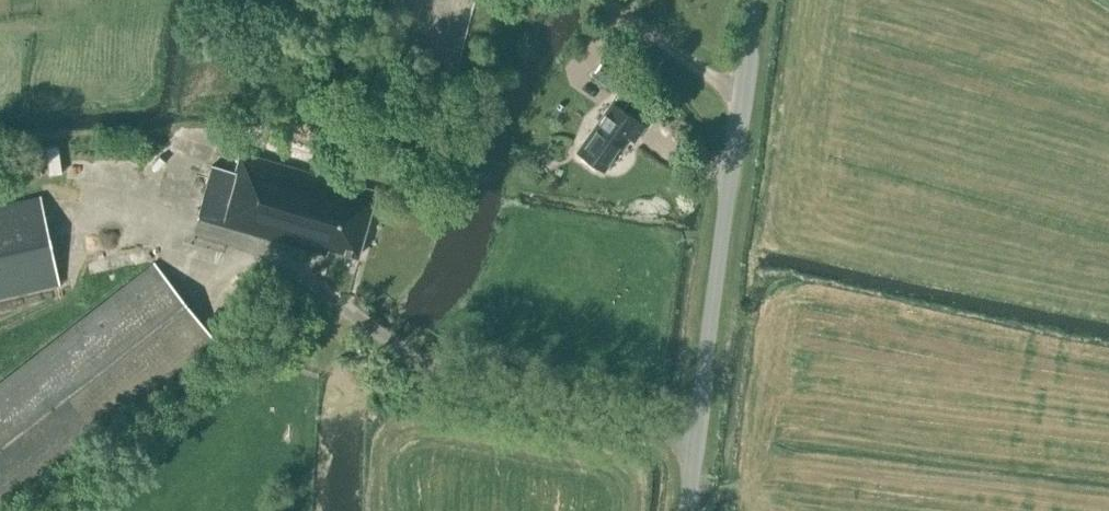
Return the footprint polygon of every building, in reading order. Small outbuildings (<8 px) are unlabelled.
[(591,76),(617,94),(576,152),(601,170),(625,136),(632,141),(643,125),(622,110),(628,102),(640,86),(603,60),(591,76)] [(60,139),(46,140),(47,170),(62,169),(60,139)] [(211,165),(197,218),(326,255),(328,248),(357,257),(375,191),(334,179),(314,174),(237,151),(231,171),(211,165)] [(59,282),(40,196),(0,205),(0,295),(59,282)] [(214,339),(154,263),(0,383),(0,505),(214,339)] [(0,305),(0,333),(3,343),(30,336),(21,299),(0,305)]
